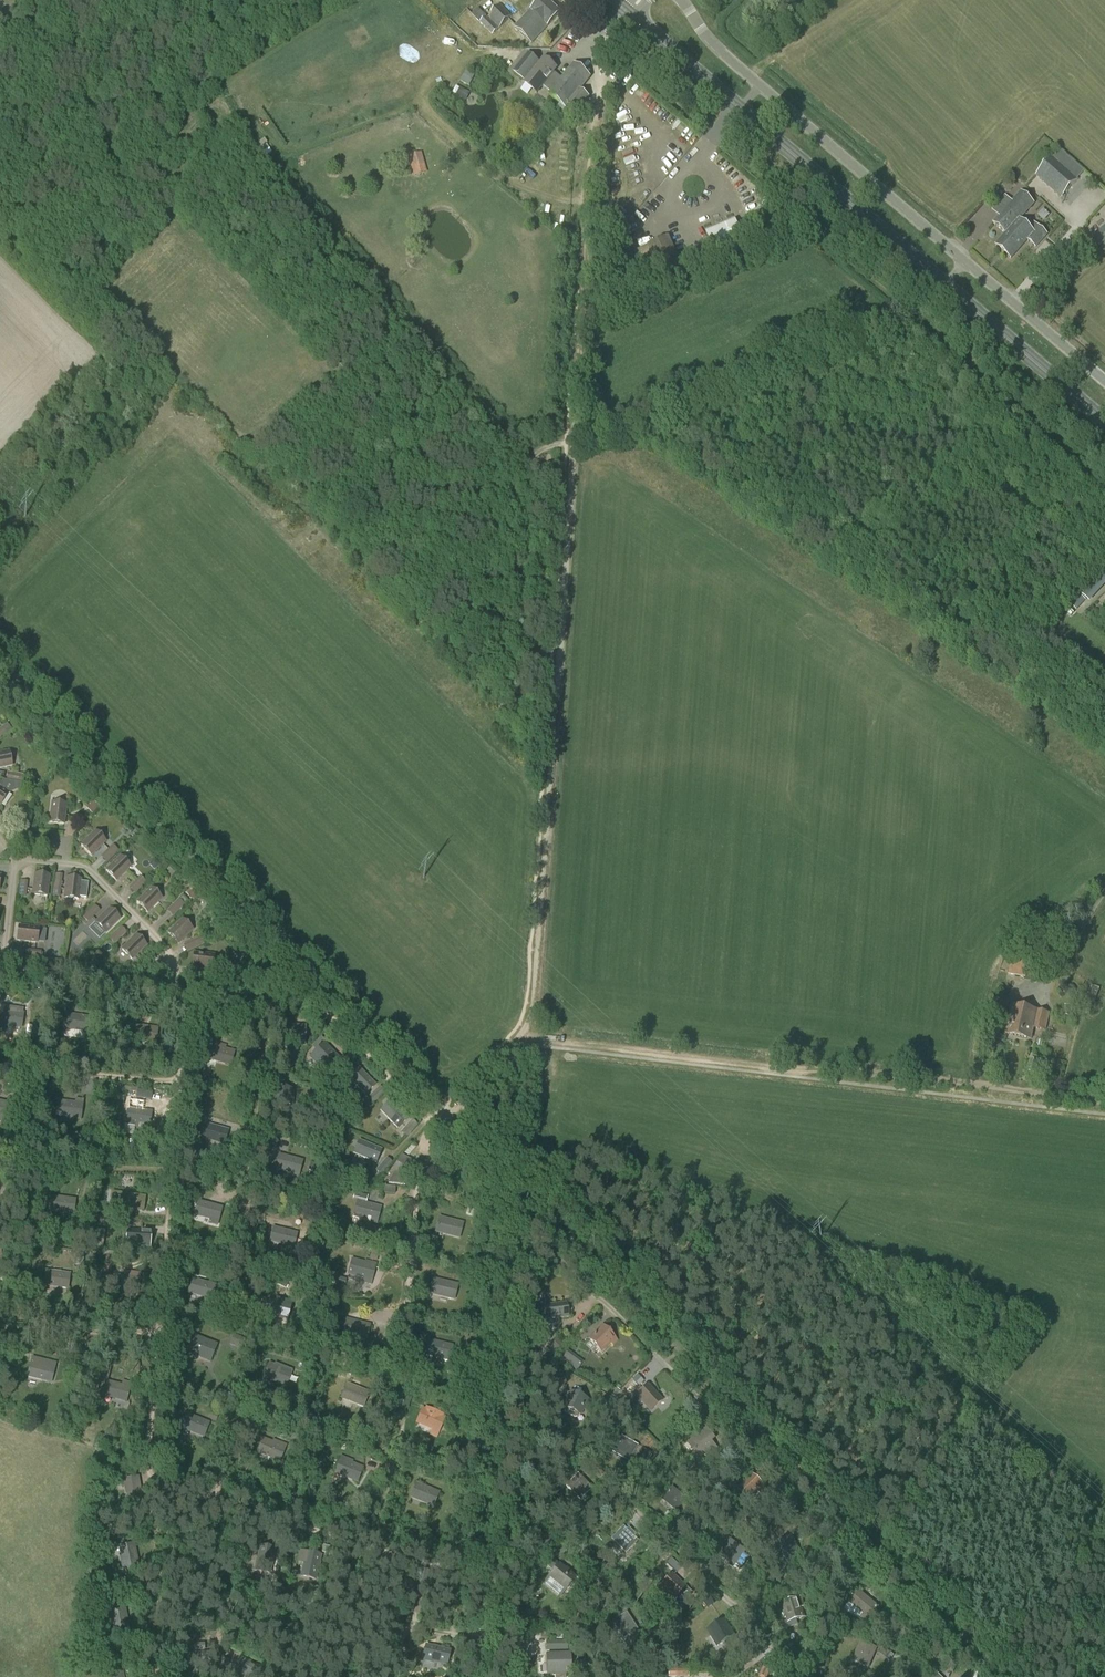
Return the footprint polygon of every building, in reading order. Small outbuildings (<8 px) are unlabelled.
[(547,0),(542,0),(532,11),(531,10),(514,27),(531,44),(561,13),(547,0)] [(487,9),(491,14),(488,17),(499,29),(512,16),(501,4),(497,8),(493,3),(487,9)] [(478,9),(472,15),(492,36),(498,29),(478,9)] [(549,95),(566,108),(568,105),(577,112),(589,97),(580,90),(590,77),(574,64),(562,78),(554,72),(557,68),(544,58),(528,78),(524,84),(526,86),(536,95),(541,88),(543,86),(551,93),(549,95)] [(465,70),(460,80),(469,85),(474,74),(465,70)] [(467,99),(470,91),(455,85),(452,93),(467,99)] [(268,139),(259,143),(266,156),(275,151),(268,139)] [(427,172),(421,153),(408,156),(413,176),(427,172)] [(1036,176),(1061,198),(1078,179),(1053,156),(1036,176)] [(993,223),(1005,234),(995,246),(1011,260),(1028,241),(1036,248),(1047,235),(1033,222),(1029,227),(1020,220),(1034,204),(1021,192),(993,223)] [(707,233),(715,252),(744,240),(735,220),(707,233)] [(1104,254),(1104,225),(1090,238),(1104,254)] [(634,252),(648,283),(683,267),(669,236),(634,252)] [(1104,566),(1079,593),(1090,603),(1104,587),(1104,566)] [(12,766),(9,752),(0,753),(0,768),(12,766)] [(8,772),(6,781),(21,783),(23,775),(8,772)] [(0,787),(0,805),(1,805),(9,793),(0,787)] [(94,802),(87,809),(92,814),(99,807),(94,802)] [(50,823),(64,824),(66,805),(52,803),(50,823)] [(81,845),(91,856),(106,842),(95,831),(81,845)] [(113,845),(101,857),(107,863),(119,851),(113,845)] [(120,857),(106,871),(116,881),(131,867),(120,857)] [(52,896),(60,897),(61,886),(62,886),(63,883),(62,883),(63,875),(55,874),(52,896)] [(33,894),(47,896),(49,876),(35,875),(33,894)] [(129,888),(135,894),(146,882),(141,876),(129,888)] [(81,880),(66,878),(64,898),(79,900),(79,897),(87,898),(89,883),(81,882),(81,880)] [(20,881),(19,896),(26,897),(27,882),(20,881)] [(137,902),(147,912),(162,898),(151,888),(137,902)] [(179,900),(179,899),(167,911),(173,917),(188,903),(182,897),(179,900)] [(100,911),(95,905),(83,917),(88,922),(100,911)] [(95,923),(106,933),(120,919),(109,909),(95,923)] [(168,934),(179,944),(193,930),(182,920),(168,934)] [(19,926),(17,941),(37,943),(39,928),(19,926)] [(121,926),(109,938),(115,944),(127,933),(121,926)] [(122,949),(132,960),(146,946),(136,935),(122,949)] [(200,937),(183,945),(187,953),(204,945),(200,937)] [(1055,946),(1047,942),(1041,955),(1050,958),(1055,946)] [(25,950),(24,958),(41,959),(41,951),(25,950)] [(194,953),(193,968),(213,970),(214,955),(194,953)] [(1008,975),(1038,982),(1043,965),(1012,957),(1008,975)] [(196,973),(195,981),(212,983),(213,975),(196,973)] [(1081,1011),(1089,1015),(1100,989),(1091,985),(1081,1011)] [(1012,1005),(1006,1034),(1031,1040),(1034,1028),(1046,1031),(1050,1013),(1012,1005)] [(23,1029),(25,1012),(0,1008),(0,1026),(23,1029)] [(63,1029),(89,1033),(91,1017),(65,1013),(63,1029)] [(133,1024),(131,1040),(157,1044),(159,1028),(133,1024)] [(973,1052),(981,1054),(988,1028),(980,1026),(973,1052)] [(305,1029),(284,1027),(283,1043),(304,1044),(305,1029)] [(207,1060),(231,1067),(236,1051),(211,1044),(207,1060)] [(312,1056),(327,1071),(338,1061),(323,1045),(312,1056)] [(194,1062),(202,1064),(205,1054),(196,1052),(194,1062)] [(1043,1064),(1044,1060),(1031,1057),(1028,1071),(1046,1075),(1048,1065),(1043,1064)] [(329,1082),(336,1084),(343,1066),(336,1063),(329,1082)] [(359,1068),(348,1078),(365,1096),(376,1085),(359,1068)] [(368,1098),(373,1104),(385,1092),(380,1086),(368,1098)] [(289,1111),(292,1112),(294,1097),(290,1097),(291,1090),(276,1088),(274,1110),(289,1112),(289,1111)] [(116,1096),(114,1109),(119,1109),(119,1105),(124,1106),(125,1097),(116,1096)] [(56,1116),(81,1119),(84,1103),(58,1100),(56,1116)] [(15,1120),(17,1105),(0,1102),(0,1118),(15,1120)] [(391,1102),(380,1112),(397,1129),(408,1119),(391,1102)] [(125,1123),(151,1127),(153,1111),(127,1108),(125,1123)] [(412,1120),(401,1133),(406,1138),(418,1125),(412,1120)] [(201,1139),(225,1145),(229,1130),(205,1124),(201,1139)] [(359,1141),(354,1154),(376,1164),(381,1150),(359,1141)] [(275,1169),(300,1176),(304,1160),(279,1154),(275,1169)] [(394,1173),(389,1184),(408,1186),(411,1180),(413,1182),(423,1167),(401,1155),(392,1172),(394,1173)] [(387,1158),(376,1170),(382,1176),(393,1163),(387,1158)] [(35,1167),(35,1175),(43,1175),(43,1168),(35,1167)] [(125,1183),(132,1184),(133,1176),(126,1175),(125,1183)] [(8,1198),(10,1183),(0,1181),(0,1197),(8,1198)] [(118,1207),(144,1211),(146,1196),(120,1192),(118,1207)] [(368,1196),(355,1192),(353,1199),(367,1202),(368,1196)] [(49,1211),(75,1215),(76,1199),(51,1196),(49,1211)] [(357,1200),(353,1217),(378,1223),(382,1207),(367,1203),(357,1200)] [(194,1216),(219,1223),(223,1208),(198,1201),(194,1216)] [(479,1213),(468,1209),(466,1215),(477,1219),(479,1213)] [(439,1217),(435,1233),(460,1239),(464,1223),(439,1217)] [(269,1242),(295,1249),(298,1233),(273,1227),(269,1242)] [(126,1246),(151,1248),(152,1231),(127,1229),(126,1246)] [(93,1247),(103,1248),(105,1231),(96,1230),(93,1247)] [(377,1262),(380,1252),(373,1251),(370,1260),(377,1262)] [(72,1265),(83,1265),(82,1252),(71,1253),(72,1265)] [(352,1259),(348,1275),(356,1277),(355,1281),(372,1285),(373,1282),(377,1265),(352,1259)] [(105,1268),(103,1278),(111,1279),(112,1269),(105,1268)] [(45,1271),(43,1286),(69,1290),(71,1274),(45,1271)] [(123,1271),(123,1275),(115,1274),(113,1291),(140,1294),(141,1277),(141,1272),(123,1271)] [(276,1285),(285,1289),(290,1280),(281,1276),(276,1285)] [(332,1276),(330,1285),(335,1286),(334,1287),(344,1290),(346,1280),(337,1277),(332,1276)] [(434,1278),(430,1295),(455,1301),(459,1284),(434,1278)] [(192,1279),(188,1294),(212,1300),(217,1285),(192,1279)] [(297,1288),(293,1294),(299,1298),(303,1292),(297,1288)] [(320,1291),(319,1299),(327,1300),(328,1292),(320,1291)] [(269,1316),(290,1325),(297,1308),(281,1301),(278,1309),(273,1307),(269,1316)] [(543,1305),(544,1321),(569,1318),(567,1302),(543,1305)] [(180,1316),(178,1323),(186,1325),(188,1319),(180,1316)] [(347,1319),(342,1335),(367,1341),(371,1325),(347,1319)] [(587,1339),(601,1354),(611,1344),(613,1346),(618,1341),(603,1324),(587,1339)] [(245,1340),(234,1335),(229,1345),(241,1350),(245,1340)] [(217,1347),(194,1338),(187,1353),(211,1363),(217,1347)] [(425,1356),(450,1362),(454,1345),(429,1339),(425,1356)] [(13,1340),(10,1360),(19,1361),(21,1341),(13,1340)] [(455,1361),(469,1364),(470,1358),(456,1355),(455,1361)] [(27,1377),(52,1384),(57,1363),(32,1357),(27,1377)] [(573,1361),(569,1357),(564,1362),(568,1366),(573,1361)] [(263,1378),(288,1388),(293,1372),(269,1362),(263,1378)] [(106,1381),(102,1396),(128,1403),(131,1387),(106,1381)] [(340,1399),(364,1408),(370,1393),(346,1383),(340,1399)] [(648,1383),(634,1396),(650,1413),(663,1400),(648,1383)] [(571,1391),(564,1407),(583,1416),(590,1400),(571,1391)] [(416,1423),(440,1433),(447,1418),(422,1408),(416,1423)] [(211,1420),(221,1423),(223,1415),(213,1413),(211,1420)] [(177,1435),(200,1445),(206,1428),(182,1419),(177,1435)] [(285,1431),(286,1440),(298,1439),(297,1430),(285,1431)] [(613,1452),(629,1461),(638,1445),(621,1437),(613,1452)] [(253,1460),(278,1470),(284,1454),(260,1445),(253,1460)] [(639,1457),(645,1461),(650,1453),(643,1449),(639,1457)] [(340,1458),(334,1474),(358,1483),(364,1467),(340,1458)] [(593,1488),(578,1473),(566,1486),(580,1500),(593,1488)] [(737,1489),(750,1502),(765,1486),(752,1473),(749,1476),(748,1476),(745,1479),(746,1480),(737,1489)] [(124,1480),(126,1505),(143,1503),(140,1477),(124,1480)] [(416,1483),(410,1498),(434,1508),(441,1493),(416,1483)] [(672,1487),(661,1500),(675,1512),(686,1499),(672,1487)] [(611,1539),(626,1554),(638,1541),(623,1526),(611,1539)] [(712,1549),(718,1542),(717,1541),(712,1536),(705,1544),(712,1549)] [(558,1548),(551,1537),(539,1545),(547,1556),(558,1548)] [(791,1537),(775,1544),(784,1563),(800,1556),(791,1537)] [(747,1550),(731,1538),(719,1553),(736,1565),(747,1550)] [(648,1549),(655,1556),(661,1550),(654,1542),(648,1549)] [(119,1547),(124,1572),(141,1568),(135,1543),(119,1547)] [(270,1573),(275,1550),(261,1547),(257,1561),(259,1562),(258,1570),(254,1569),(254,1570),(270,1573)] [(309,1559),(305,1573),(319,1577),(325,1554),(313,1551),(310,1560),(309,1559)] [(559,1563),(547,1578),(564,1593),(577,1578),(559,1563)] [(659,1586),(674,1600),(687,1587),(672,1573),(659,1586)] [(860,1590),(850,1602),(863,1613),(857,1620),(864,1626),(881,1606),(873,1599),(872,1600),(860,1590)] [(799,1595),(781,1601),(788,1623),(806,1617),(799,1595)] [(111,1630),(112,1636),(118,1635),(129,1633),(124,1610),(116,1612),(113,1612),(113,1614),(115,1620),(114,1621),(114,1620),(109,1621),(110,1626),(114,1625),(115,1629),(111,1630)] [(612,1621),(623,1639),(638,1629),(627,1612),(612,1621)] [(723,1619),(708,1628),(719,1646),(734,1637),(723,1619)] [(860,1640),(851,1661),(869,1669),(878,1648),(860,1640)] [(567,1642),(546,1643),(546,1650),(567,1650),(567,1642)] [(435,1659),(435,1661),(449,1665),(453,1650),(430,1644),(426,1660),(427,1657),(435,1659)] [(880,1653),(890,1660),(894,1655),(884,1648),(880,1653)] [(238,1666),(245,1670),(245,1672),(254,1676),(259,1676),(264,1666),(243,1655),(234,1672),(235,1673),(238,1666)] [(569,1655),(548,1656),(549,1673),(555,1673),(556,1676),(565,1676),(565,1673),(569,1673),(569,1655)] [(222,1659),(219,1676),(222,1676),(226,1676),(230,1660),(222,1659)] [(929,1674),(926,1676),(942,1676),(935,1670),(937,1668),(933,1663),(925,1671),(929,1674)] [(758,1676),(767,1676),(771,1668),(763,1665),(758,1676)]
